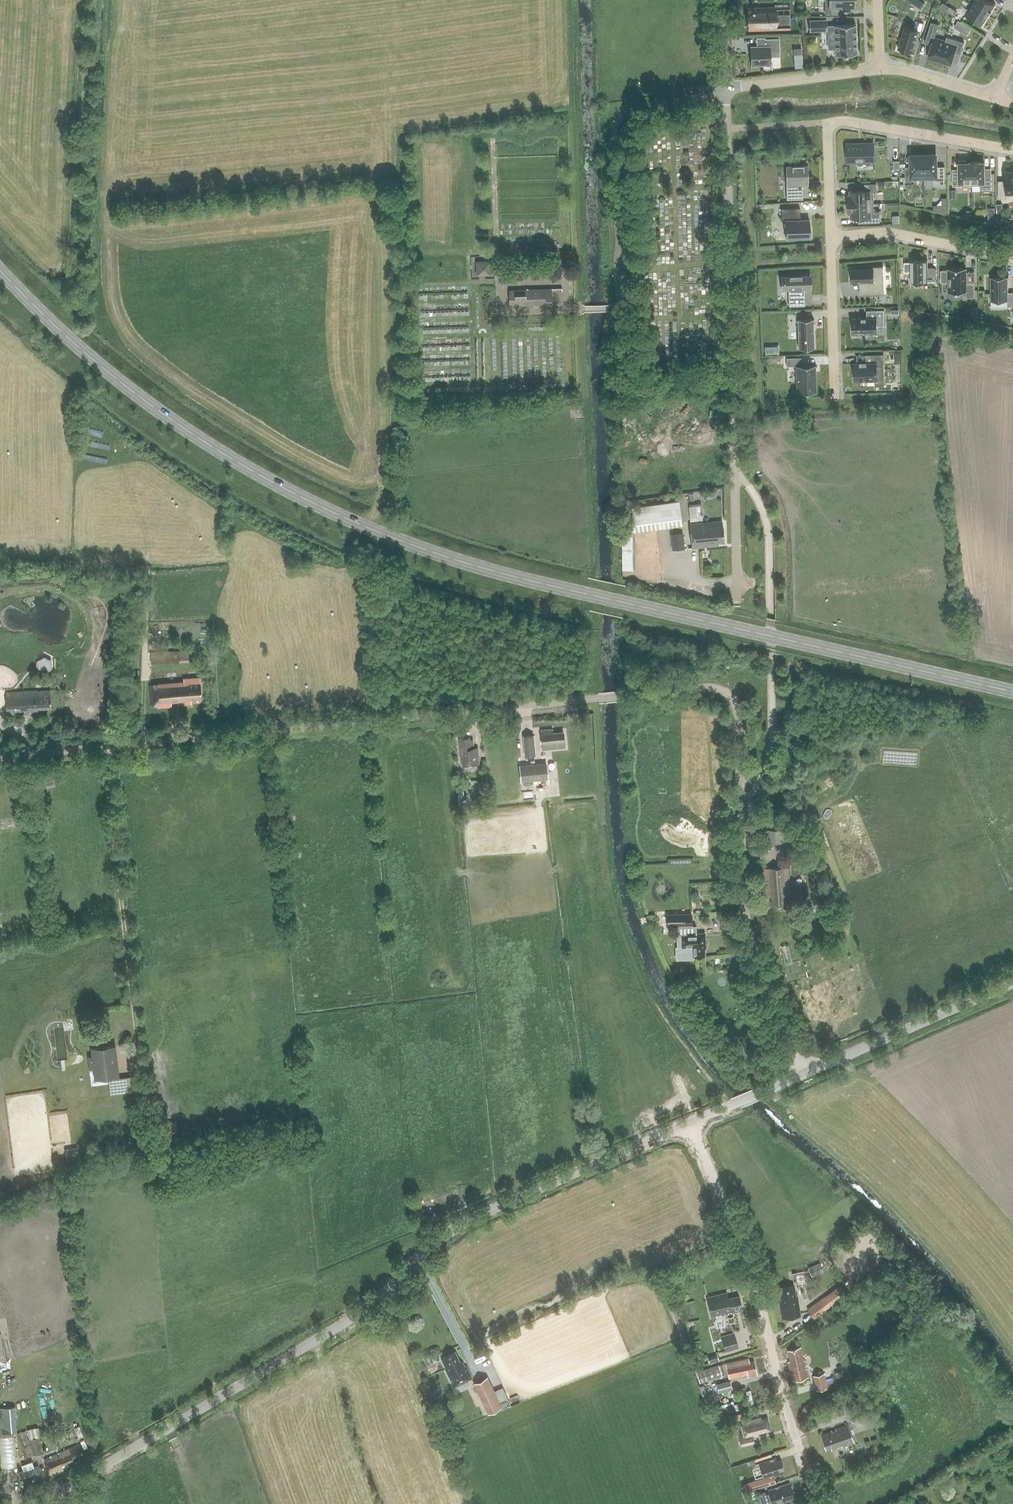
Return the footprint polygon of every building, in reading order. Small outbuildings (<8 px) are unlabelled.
[(825,14),(838,14),(838,8),(854,8),(854,0),(825,0),(825,14)] [(919,0),(906,0),(921,9),(921,8),(924,3),(919,0)] [(989,16),(995,5),(987,0),(974,0),(972,5),(989,16)] [(965,15),(982,26),(989,16),(972,5),(965,15)] [(775,15),(775,9),(790,9),(790,6),(760,7),(760,12),(754,12),(754,10),(751,10),(751,12),(747,13),(748,26),(755,26),(755,29),(790,28),(790,14),(775,15)] [(826,20),(809,20),(809,31),(827,30),(834,30),(835,40),(828,40),(828,49),(835,49),(835,55),(856,54),(855,24),(834,25),(834,26),(827,26),(826,20)] [(957,21),(954,27),(967,35),(970,29),(957,21)] [(930,59),(939,61),(947,37),(946,37),(945,41),(935,38),(939,24),(931,22),(925,43),(932,45),(928,56),(931,57),(930,59)] [(912,53),(919,30),(904,26),(898,48),(912,53)] [(964,42),(947,37),(939,61),(948,64),(948,63),(951,64),(955,52),(960,54),(964,42)] [(766,46),(757,46),(751,47),(751,66),(770,66),(770,53),(777,53),(776,39),(765,39),(766,46)] [(847,144),(847,162),(874,161),(873,143),(847,144)] [(917,155),(917,153),(911,153),(911,167),(905,167),(905,182),(912,182),(911,177),(924,176),(923,154),(917,155)] [(933,178),(933,184),(945,184),(945,166),(937,166),(936,154),(929,154),(929,153),(923,153),(923,154),(924,176),(924,178),(933,178)] [(972,185),(971,163),(966,163),(966,161),(958,161),(958,168),(959,168),(959,174),(953,174),(953,185),(972,185)] [(972,185),(981,185),(981,189),(991,189),(991,172),(984,172),(984,163),(979,163),(979,162),(971,162),(971,163),(972,185)] [(802,181),(808,180),(808,165),(785,165),(787,199),(803,199),(802,181)] [(1012,196),(1012,170),(1007,170),(1007,181),(999,181),(999,199),(1006,199),(1006,196),(1012,196)] [(849,204),(874,204),(874,191),(877,191),(876,184),(864,184),(865,191),(850,191),(851,195),(849,195),(849,204)] [(874,211),(874,204),(849,204),(849,213),(851,213),(851,217),(867,217),(868,223),(880,222),(880,211),(874,211)] [(800,208),(781,209),(781,221),(785,221),(786,238),(789,238),(789,240),(795,240),(795,238),(810,237),(809,220),(800,220),(800,208)] [(491,274),(490,259),(476,260),(476,275),(491,274)] [(935,267),(928,268),(928,260),(910,260),(910,282),(913,282),(913,285),(922,285),(922,282),(928,282),(928,280),(936,280),(935,267)] [(851,283),(860,283),(861,296),(884,296),(883,267),(873,267),(873,269),(851,269),(851,283)] [(967,268),(947,268),(947,270),(941,270),(941,282),(948,282),(948,292),(966,292),(966,297),(975,297),(975,283),(967,283),(967,268)] [(810,273),(778,275),(779,290),(786,290),(787,305),(803,304),(802,289),(811,288),(810,273)] [(1007,301),(1007,306),(1012,306),(1012,292),(1007,292),(1007,276),(990,277),(991,301),(1007,301)] [(552,289),(520,290),(508,290),(509,305),(520,305),(520,306),(552,305),(552,289)] [(877,316),(867,316),(855,317),(855,319),(852,319),(853,333),(863,333),(869,332),(878,332),(877,325),(884,325),(884,309),(877,309),(877,316)] [(797,348),(813,348),(812,318),(796,319),(797,348)] [(878,378),(884,378),(883,354),(865,355),(866,362),(860,362),(860,363),(854,363),(854,381),(878,380),(878,378)] [(786,358),(787,366),(795,366),(796,392),(817,392),(816,365),(802,365),(801,357),(786,358)] [(634,528),(634,532),(682,526),(679,501),(631,507),(633,526),(634,528)] [(702,503),(689,504),(690,520),(699,520),(699,510),(702,510),(702,503)] [(722,520),(689,524),(692,549),(719,546),(718,543),(724,542),(722,520)] [(671,534),(673,550),(685,549),(683,533),(671,534)] [(188,661),(187,650),(150,652),(150,663),(188,661)] [(52,660),(44,656),(37,660),(38,669),(45,672),(52,668),(52,660)] [(192,704),(192,700),(203,698),(200,677),(184,678),(184,682),(150,686),(153,707),(160,706),(160,709),(173,707),(172,701),(178,701),(179,706),(192,704)] [(38,709),(52,708),(50,690),(37,691),(6,693),(7,716),(22,715),(21,710),(27,710),(28,714),(39,714),(38,709)] [(543,750),(565,747),(563,731),(552,733),(552,729),(541,730),(543,750)] [(525,757),(536,756),(534,735),(523,736),(525,757)] [(461,767),(465,767),(479,766),(478,748),(474,748),(473,739),(470,739),(469,737),(459,738),(461,767)] [(520,781),(548,779),(546,762),(518,765),(520,781)] [(457,795),(458,802),(467,802),(466,794),(463,794),(463,791),(458,792),(459,794),(457,795)] [(789,829),(764,829),(764,842),(790,841),(789,829)] [(787,894),(789,894),(788,868),(764,868),(766,897),(772,897),(772,906),(788,905),(787,894)] [(657,913),(658,921),(673,920),(673,912),(657,913)] [(677,914),(678,925),(677,925),(678,934),(677,934),(677,946),(681,946),(681,947),(693,946),(693,956),(705,955),(704,949),(706,949),(705,933),(697,934),(696,925),(692,925),(692,913),(677,914)] [(118,1076),(114,1045),(91,1048),(92,1056),(87,1056),(89,1069),(93,1068),(94,1079),(118,1076)] [(107,1078),(109,1093),(135,1090),(134,1075),(107,1078)] [(177,1119),(166,1120),(167,1132),(178,1131),(177,1119)] [(78,1157),(77,1147),(64,1148),(65,1159),(78,1157)] [(847,1293),(841,1285),(807,1310),(814,1319),(828,1308),(847,1293)] [(783,1318),(800,1315),(797,1296),(795,1296),(794,1287),(780,1289),(782,1302),(780,1302),(783,1318)] [(731,1312),(731,1313),(743,1310),(739,1296),(728,1299),(727,1293),(707,1298),(712,1318),(716,1317),(715,1315),(720,1314),(721,1316),(729,1314),(728,1312),(731,1312)] [(738,1348),(734,1333),(721,1337),(726,1352),(738,1348)] [(805,1366),(806,1366),(805,1360),(803,1361),(802,1356),(800,1347),(788,1350),(791,1361),(788,1362),(792,1381),(809,1377),(807,1368),(805,1369),(805,1366)] [(454,1387),(472,1378),(467,1365),(465,1366),(462,1361),(460,1362),(455,1351),(441,1358),(446,1369),(454,1387)] [(749,1358),(733,1362),(726,1363),(729,1378),(748,1374),(748,1377),(757,1375),(754,1361),(750,1362),(749,1358)] [(700,1368),(697,1359),(690,1361),(694,1370),(700,1368)] [(700,1383),(712,1379),(721,1376),(717,1364),(696,1372),(700,1383)] [(816,1390),(827,1387),(824,1373),(813,1375),(816,1390)] [(483,1405),(486,1413),(500,1407),(501,1409),(509,1406),(508,1406),(505,1399),(504,1400),(499,1402),(487,1376),(472,1383),(483,1405)] [(718,1392),(731,1389),(729,1380),(715,1383),(718,1392)] [(741,1400),(723,1405),(725,1414),(743,1409),(741,1400)] [(0,1408),(0,1413),(2,1433),(18,1432),(15,1407),(0,1408)] [(876,1431),(889,1427),(883,1411),(871,1416),(876,1431)] [(742,1424),(737,1426),(742,1446),(755,1443),(754,1437),(759,1435),(758,1433),(770,1430),(768,1419),(762,1421),(761,1419),(742,1424)] [(841,1445),(841,1447),(842,1446),(842,1447),(854,1443),(847,1424),(834,1429),(835,1430),(822,1435),(827,1449),(831,1447),(832,1450),(838,1448),(837,1446),(841,1445)] [(84,1436),(80,1425),(74,1428),(78,1438),(84,1436)] [(28,1440),(27,1434),(26,1431),(22,1432),(18,1432),(22,1447),(25,1457),(45,1452),(42,1436),(41,1437),(28,1440)] [(74,1458),(84,1454),(80,1444),(69,1448),(70,1450),(57,1455),(57,1454),(45,1459),(52,1475),(64,1470),(62,1465),(74,1460),(74,1458)] [(764,1478),(759,1480),(744,1485),(746,1492),(776,1483),(774,1476),(781,1474),(779,1470),(783,1469),(780,1460),(776,1461),(776,1458),(759,1464),(764,1478)] [(793,1497),(789,1484),(769,1490),(773,1503),(779,1503),(786,1502),(785,1499),(793,1497)]
